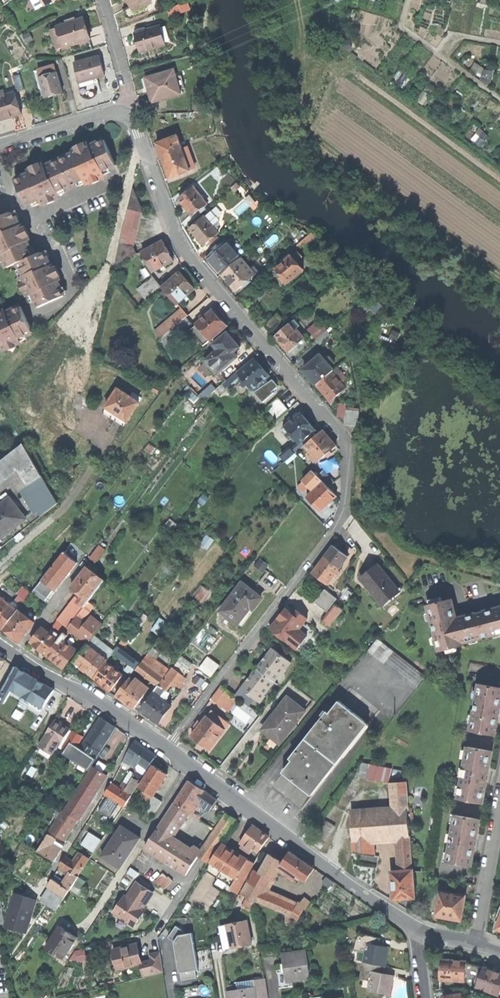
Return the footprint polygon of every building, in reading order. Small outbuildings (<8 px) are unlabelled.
[(44,5),(42,0),(31,0),(36,9),(44,5)] [(132,9),(150,0),(151,0),(128,0),(128,1),(132,9)] [(152,6),(150,0),(132,9),(134,14),(152,6)] [(190,1),(169,7),(171,16),(193,10),(190,1)] [(57,28),(64,48),(90,40),(87,30),(83,19),(75,22),(66,25),(57,28)] [(138,45),(141,53),(164,46),(158,27),(135,34),(138,45)] [(75,63),(80,81),(90,78),(91,81),(97,80),(105,77),(99,56),(75,63)] [(56,66),(46,68),(48,76),(58,73),(56,66)] [(37,71),(39,78),(48,76),(46,68),(37,71)] [(151,97),(154,104),(182,95),(181,91),(177,78),(174,71),(149,79),(152,88),(153,92),(150,93),(151,97)] [(39,78),(44,99),(53,96),(64,93),(58,73),(48,76),(39,78)] [(12,76),(17,92),(24,90),(19,74),(12,76)] [(182,76),(177,78),(181,91),(186,89),(182,76)] [(146,90),(149,89),(152,88),(149,79),(143,81),(146,90)] [(0,97),(0,116),(2,121),(11,118),(18,116),(17,114),(22,112),(15,92),(6,95),(0,97)] [(156,144),(161,159),(181,152),(176,137),(156,144)] [(15,182),(26,208),(39,202),(41,205),(59,197),(58,193),(84,182),(85,185),(105,176),(103,173),(116,167),(104,141),(89,148),(88,146),(80,150),(73,153),(74,155),(45,168),(44,166),(35,170),(28,173),(29,176),(15,182)] [(165,169),(168,179),(188,173),(185,162),(190,160),(188,154),(183,155),(181,152),(161,159),(165,169)] [(182,208),(190,218),(206,204),(192,188),(176,201),(182,208)] [(132,189),(115,266),(135,255),(132,249),(136,231),(141,211),(132,189)] [(209,212),(203,218),(210,226),(216,220),(209,212)] [(38,309),(63,298),(56,284),(59,282),(55,273),(52,266),(49,267),(42,253),(33,257),(26,244),(29,242),(26,234),(21,225),(18,226),(12,213),(0,218),(0,256),(6,269),(17,264),(22,276),(19,278),(28,298),(32,296),(38,309)] [(203,218),(189,230),(195,238),(202,246),(207,241),(213,236),(216,233),(210,226),(203,218)] [(287,254),(290,257),(308,242),(305,238),(287,254)] [(213,267),(220,276),(240,259),(245,255),(235,243),(230,247),(226,242),(217,249),(215,247),(212,250),(214,252),(206,259),(213,267)] [(141,254),(152,275),(173,263),(167,253),(162,243),(141,254)] [(275,286),(278,290),(302,270),(290,257),(272,273),(276,278),(271,282),(275,286)] [(228,284),(234,292),(243,284),(245,286),(249,283),(248,281),(254,276),(240,259),(220,276),(228,284)] [(160,288),(175,306),(193,290),(186,281),(179,273),(160,288)] [(138,293),(145,301),(147,300),(153,294),(159,289),(152,281),(138,293)] [(156,297),(153,294),(147,300),(149,303),(156,297)] [(373,313),(381,307),(372,296),(361,305),(366,312),(370,309),(373,313)] [(19,343),(17,339),(31,333),(20,308),(6,314),(5,312),(0,314),(0,351),(19,343)] [(184,308),(171,319),(177,326),(185,319),(190,314),(184,308)] [(199,329),(209,341),(226,328),(218,318),(212,311),(195,325),(196,326),(193,328),(196,331),(199,329)] [(263,325),(268,332),(280,322),(275,316),(263,325)] [(158,330),(164,337),(177,326),(171,319),(158,330)] [(163,338),(168,345),(191,325),(185,319),(177,326),(164,337),(163,338)] [(280,345),(287,353),(302,340),(289,324),(273,337),(280,345)] [(203,346),(209,341),(199,329),(196,331),(193,328),(190,331),(203,346)] [(311,336),(315,341),(324,334),(319,328),(311,336)] [(315,341),(319,346),(329,337),(325,332),(324,334),(315,341)] [(205,362),(216,374),(236,357),(233,354),(240,348),(235,343),(233,340),(233,338),(231,335),(229,335),(227,333),(212,345),(217,351),(205,362)] [(235,363),(241,369),(251,360),(246,353),(235,363)] [(310,379),(316,387),(331,374),(333,372),(330,368),(325,362),(320,356),(303,371),(310,379)] [(247,385),(251,391),(268,376),(260,366),(253,358),(251,360),(241,369),(236,373),(241,379),(239,381),(245,387),(247,385)] [(329,359),(325,362),(330,368),(334,365),(329,359)] [(219,376),(223,380),(233,372),(229,368),(219,376)] [(323,395),(329,403),(345,390),(340,385),(342,383),(337,376),(335,378),(331,374),(316,387),(323,395)] [(222,386),(226,390),(234,383),(230,379),(222,386)] [(255,396),(276,420),(288,410),(267,386),(255,396)] [(106,407),(127,420),(141,397),(132,392),(130,396),(117,388),(106,407)] [(123,425),(127,420),(106,407),(102,412),(112,418),(123,425)] [(343,427),(357,428),(358,413),(344,412),(343,427)] [(298,445),(315,431),(307,423),(300,414),(284,428),(285,429),(282,431),(284,433),(282,434),(289,441),(292,438),(298,445)] [(304,447),(317,463),(336,447),(329,439),(322,431),(304,447)] [(17,467),(34,497),(47,488),(22,445),(0,462),(0,480),(17,467)] [(280,458),(285,463),(294,455),(289,450),(280,458)] [(317,477),(322,483),(328,488),(334,482),(323,471),(317,477)] [(307,487),(314,480),(317,477),(312,472),(302,481),(307,487)] [(314,480),(319,486),(322,483),(317,477),(314,480)] [(306,498),(320,513),(336,497),(332,492),(328,488),(322,483),(319,486),(306,498)] [(35,499),(45,513),(56,504),(47,488),(34,497),(35,499)] [(39,518),(45,513),(35,499),(25,504),(32,515),(36,513),(39,518)] [(24,521),(8,500),(0,506),(0,539),(24,521)] [(91,557),(96,562),(105,549),(100,545),(91,557)] [(333,546),(325,557),(339,567),(347,556),(333,546)] [(32,593),(41,600),(50,587),(56,591),(77,562),(63,552),(32,593)] [(314,573),(328,583),(339,567),(325,557),(321,563),(314,573)] [(371,590),(383,604),(399,591),(378,564),(369,571),(360,578),(370,591),(371,590)] [(83,595),(81,598),(78,602),(84,606),(104,580),(87,567),(72,587),(77,591),(83,595)] [(226,618),(233,623),(235,621),(238,623),(251,607),(253,609),(254,608),(262,598),(242,583),(222,611),(228,616),(226,618)] [(26,601),(32,593),(24,587),(18,595),(26,601)] [(41,600),(46,604),(56,591),(50,587),(41,600)] [(192,596),(200,601),(206,592),(199,587),(192,596)] [(77,595),(66,610),(76,617),(84,606),(78,602),(81,598),(77,595)] [(3,629),(18,610),(11,605),(0,596),(0,626),(3,629)] [(451,599),(427,605),(439,652),(463,646),(462,643),(456,619),(453,607),(451,599)] [(13,601),(11,605),(18,610),(20,607),(13,601)] [(323,623),(328,627),(342,609),(336,605),(323,623)] [(256,609),(254,608),(253,609),(251,607),(238,623),(235,621),(233,623),(241,629),(249,618),(256,609)] [(456,619),(462,643),(499,634),(499,608),(488,611),(488,612),(480,614),(471,616),(470,616),(456,619)] [(271,629),(289,642),(303,624),(307,618),(295,610),(293,614),(286,609),(278,619),(271,629)] [(18,610),(3,629),(11,635),(19,641),(34,622),(18,610)] [(66,610),(49,632),(53,636),(56,632),(61,636),(67,628),(76,617),(66,610)] [(79,636),(88,643),(96,632),(85,624),(76,617),(67,628),(79,636)] [(91,617),(85,624),(96,632),(98,630),(102,625),(91,617)] [(312,622),(307,618),(303,624),(308,628),(312,622)] [(98,630),(118,646),(124,639),(103,623),(102,625),(98,630)] [(134,626),(124,639),(128,642),(131,645),(141,631),(134,626)] [(38,648),(47,655),(60,638),(61,636),(56,632),(53,636),(49,632),(42,627),(30,642),(38,648)] [(64,668),(77,651),(60,638),(47,655),(55,661),(64,668)] [(124,639),(118,646),(123,649),(128,642),(124,639)] [(378,639),(369,649),(416,687),(425,676),(378,639)] [(84,670),(94,678),(106,662),(108,659),(88,643),(74,662),(84,670)] [(114,652),(136,669),(141,663),(128,653),(124,650),(123,649),(118,646),(114,652)] [(261,660),(256,668),(274,681),(284,668),(286,670),(291,663),(271,648),(266,655),(268,657),(266,659),(264,662),(261,660)] [(101,683),(111,691),(123,675),(106,662),(94,678),(101,683)] [(136,670),(158,686),(159,685),(164,678),(142,662),(141,663),(136,669),(136,670)] [(0,695),(0,700),(3,701),(5,702),(6,700),(12,690),(34,703),(38,705),(43,708),(54,689),(36,679),(16,667),(0,695)] [(174,668),(160,686),(166,690),(167,691),(180,673),(174,668)] [(246,700),(251,703),(254,699),(260,703),(265,697),(263,695),(274,681),(256,668),(250,675),(252,677),(250,680),(248,683),(246,681),(240,688),(250,695),(246,700)] [(126,702),(134,709),(148,692),(129,678),(116,695),(126,702)] [(480,684),(471,731),(495,735),(498,721),(497,720),(498,712),(499,703),(499,688),(480,684)] [(158,686),(153,693),(160,698),(166,690),(160,686),(159,685),(158,686)] [(212,696),(223,704),(231,693),(221,685),(212,696)] [(249,706),(251,703),(246,700),(250,695),(240,688),(235,695),(249,706)] [(166,690),(160,698),(164,701),(169,693),(167,691),(166,690)] [(150,715),(159,722),(171,706),(164,701),(160,698),(153,693),(141,709),(150,715)] [(272,736),(281,743),(305,710),(287,697),(263,729),(272,736)] [(12,707),(5,702),(3,701),(0,706),(0,719),(4,721),(7,716),(9,712),(12,707)] [(284,772),(313,795),(369,723),(339,701),(326,718),(323,716),(321,719),(320,720),(322,722),(301,750),(299,748),(296,751),(295,753),(297,755),(284,772)] [(232,714),(247,722),(252,714),(237,706),(232,714)] [(200,742),(210,749),(225,728),(217,723),(221,718),(210,710),(192,736),(200,742)] [(18,717),(9,712),(7,716),(16,721),(18,717)] [(13,726),(16,721),(7,716),(4,721),(13,726)] [(85,742),(101,751),(116,727),(108,722),(101,717),(85,742)] [(53,738),(61,743),(70,729),(63,724),(55,720),(46,734),(53,738)] [(73,731),(68,740),(78,745),(85,733),(79,729),(76,733),(73,731)] [(49,745),(53,738),(46,734),(42,741),(49,745)] [(63,748),(73,754),(78,745),(68,740),(63,748)] [(46,749),(49,745),(42,741),(39,745),(46,749)] [(127,756),(133,760),(138,763),(148,769),(156,755),(146,748),(136,742),(127,756)] [(492,751),(468,747),(459,799),(483,804),(485,786),(486,777),(488,769),(489,768),(492,751)] [(132,766),(134,764),(131,762),(133,760),(127,756),(123,761),(132,766)] [(137,766),(137,772),(143,776),(148,769),(138,763),(137,766)] [(359,777),(389,783),(392,769),(361,763),(359,777)] [(140,787),(153,796),(168,774),(161,769),(154,765),(140,787)] [(92,766),(82,782),(98,792),(105,779),(103,772),(99,769),(92,766)] [(130,772),(124,781),(130,785),(134,777),(135,775),(130,772)] [(137,772),(135,775),(134,777),(140,781),(143,776),(137,772)] [(130,785),(126,791),(132,795),(140,781),(134,777),(130,785)] [(175,803),(190,813),(198,801),(205,790),(196,785),(190,780),(175,803)] [(124,781),(121,788),(126,791),(130,785),(124,781)] [(391,782),(394,812),(409,811),(407,795),(406,781),(391,782)] [(82,782),(76,792),(92,801),(98,792),(82,782)] [(105,795),(125,807),(132,795),(126,791),(121,788),(112,783),(109,789),(105,795)] [(217,800),(205,790),(198,801),(211,809),(217,800)] [(78,819),(80,820),(92,801),(76,792),(64,811),(78,819)] [(162,802),(153,796),(146,808),(154,814),(162,802)] [(173,839),(190,813),(175,803),(158,830),(173,839)] [(71,830),(78,819),(64,811),(51,832),(65,840),(71,830)] [(108,822),(113,825),(119,815),(114,811),(108,822)] [(382,838),(398,837),(411,836),(409,811),(394,812),(351,815),(353,840),(374,838),(382,838)] [(199,856),(207,863),(236,819),(226,813),(198,856),(199,856)] [(479,820),(456,816),(447,862),(471,867),(473,852),(473,851),(474,842),(476,834),(477,834),(479,820)] [(258,851),(269,837),(260,831),(252,825),(242,840),(254,848),(258,851)] [(102,856),(120,868),(140,838),(134,834),(122,826),(102,856)] [(198,856),(173,839),(158,830),(146,848),(162,859),(186,874),(198,856)] [(82,844),(95,852),(103,839),(90,831),(82,844)] [(46,856),(55,861),(61,850),(51,844),(55,838),(49,834),(38,851),(46,856)] [(398,837),(399,847),(411,846),(411,836),(398,837)] [(375,856),(374,838),(353,840),(354,853),(361,854),(375,856)] [(252,851),(254,848),(242,840),(240,843),(252,851)] [(238,878),(247,862),(231,852),(220,846),(211,862),(223,869),(237,877),(238,878)] [(399,847),(401,871),(413,870),(411,846),(399,847)] [(158,865),(162,859),(146,848),(141,855),(158,865)] [(43,861),(46,856),(38,851),(35,856),(43,861)] [(68,870),(69,871),(78,876),(89,858),(80,852),(73,862),(68,870)] [(287,868),(306,881),(315,868),(302,860),(290,852),(284,862),(282,865),(287,868)] [(284,874),(287,868),(282,865),(284,862),(270,854),(259,872),(274,880),(279,871),(284,874)] [(379,857),(375,856),(361,854),(360,862),(378,865),(379,857)] [(194,867),(199,856),(198,856),(186,874),(188,876),(194,867)] [(60,865),(68,870),(73,862),(66,857),(63,861),(60,865)] [(248,860),(247,862),(238,878),(240,879),(233,891),(238,893),(255,864),(248,860)] [(128,873),(136,878),(139,872),(131,867),(128,873)] [(233,884),(237,877),(223,869),(219,876),(233,884)] [(266,893),(274,880),(259,872),(255,870),(242,893),(260,903),(266,893)] [(404,898),(415,897),(413,870),(401,871),(391,871),(393,899),(404,898)] [(68,875),(62,885),(70,890),(78,877),(78,876),(69,871),(67,874),(68,875)] [(240,879),(238,878),(237,877),(233,884),(230,889),(233,891),(240,879)] [(48,885),(52,888),(65,897),(70,890),(62,885),(52,878),(48,885)] [(153,892),(138,882),(128,898),(125,896),(114,913),(135,927),(146,909),(143,907),(146,902),(153,892)] [(38,911),(51,919),(65,897),(52,888),(38,911)] [(465,895),(441,891),(437,916),(448,918),(461,920),(465,895)] [(296,906),(266,893),(260,903),(291,915),(296,906)] [(8,927),(24,932),(34,899),(26,897),(18,894),(8,927)] [(305,898),(300,903),(305,908),(306,909),(310,902),(305,898)] [(245,900),(242,906),(254,911),(256,905),(245,900)] [(298,902),(296,906),(291,915),(299,918),(305,908),(300,903),(298,902)] [(227,924),(232,948),(239,946),(251,944),(246,920),(227,924)] [(46,948),(64,959),(78,937),(71,932),(60,925),(46,948)] [(176,936),(183,980),(199,977),(197,969),(210,967),(208,951),(197,952),(194,933),(176,936)] [(365,952),(363,961),(386,966),(388,957),(390,947),(379,944),(381,937),(359,933),(355,950),(359,951),(365,952)] [(113,950),(118,970),(142,964),(142,963),(139,951),(137,944),(113,950)] [(283,953),(287,981),(299,980),(311,978),(307,950),(283,953)] [(150,954),(152,960),(155,974),(165,971),(160,952),(150,954)] [(152,960),(142,963),(142,964),(145,976),(155,974),(152,960)] [(452,960),(441,960),(440,980),(460,981),(460,983),(464,983),(464,988),(473,992),(475,987),(482,968),(465,961),(452,960)] [(368,990),(391,995),(392,985),(395,975),(384,973),(386,966),(363,961),(359,978),(370,980),(368,990)] [(475,987),(497,996),(499,989),(499,975),(497,974),(482,968),(475,987)] [(256,988),(257,997),(269,997),(266,979),(255,980),(256,988)] [(229,997),(257,997),(256,988),(228,992),(229,997)]
